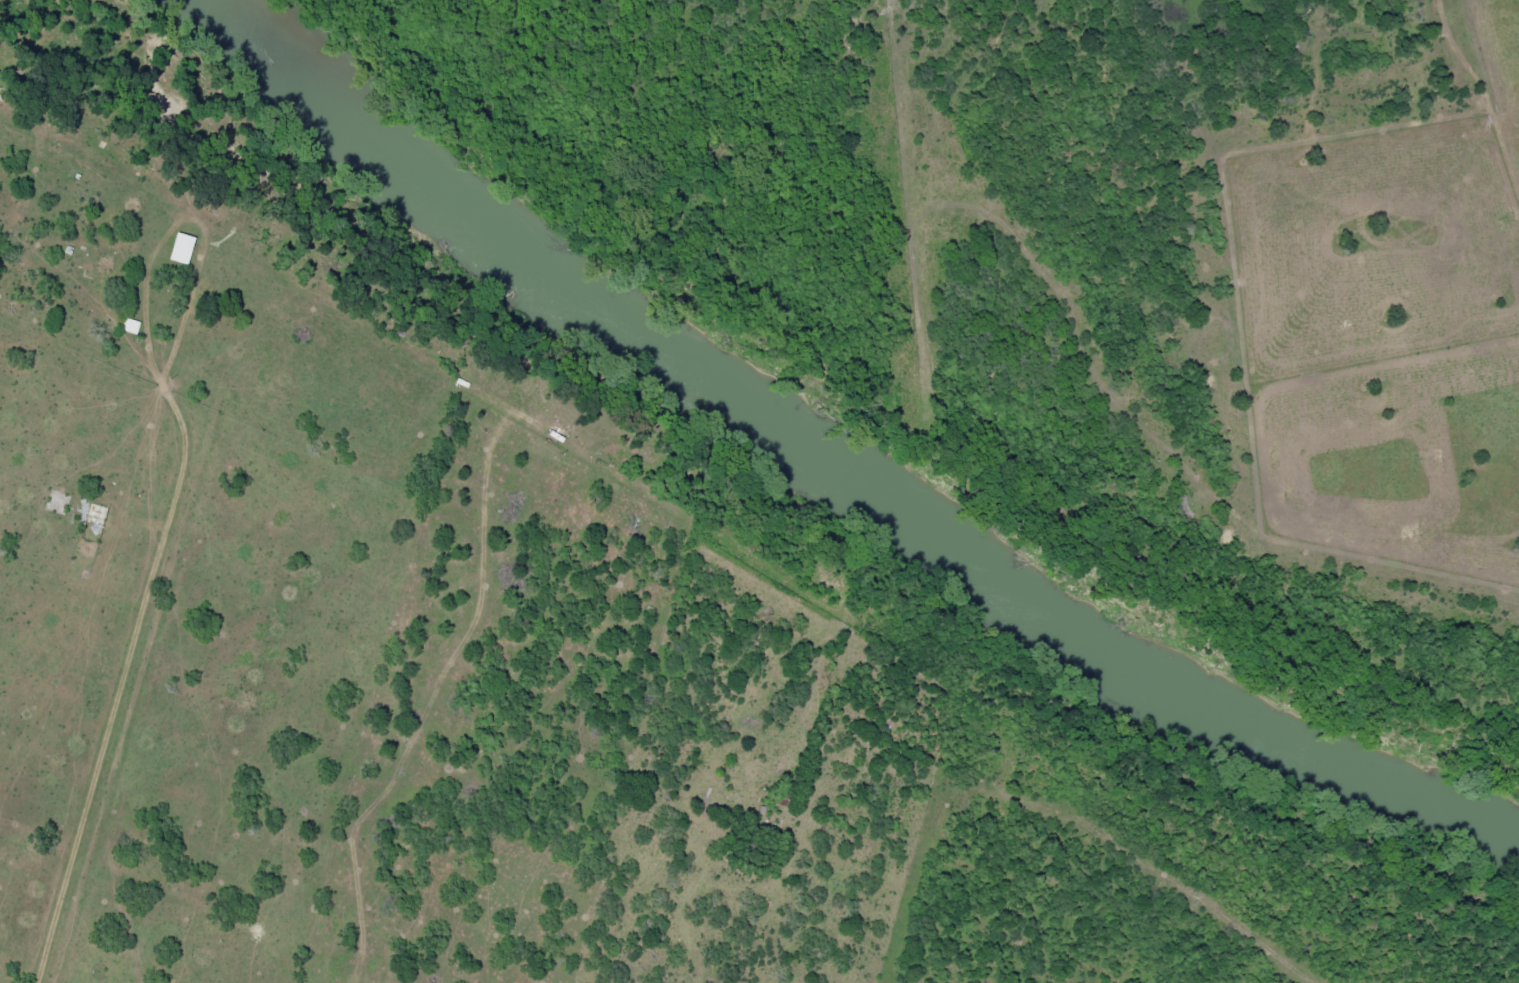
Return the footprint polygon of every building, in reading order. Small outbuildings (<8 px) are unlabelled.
[(187,263),(193,235),(174,232),(169,260),(187,263)] [(140,321),(122,316),(118,329),(136,334),(140,321)]
